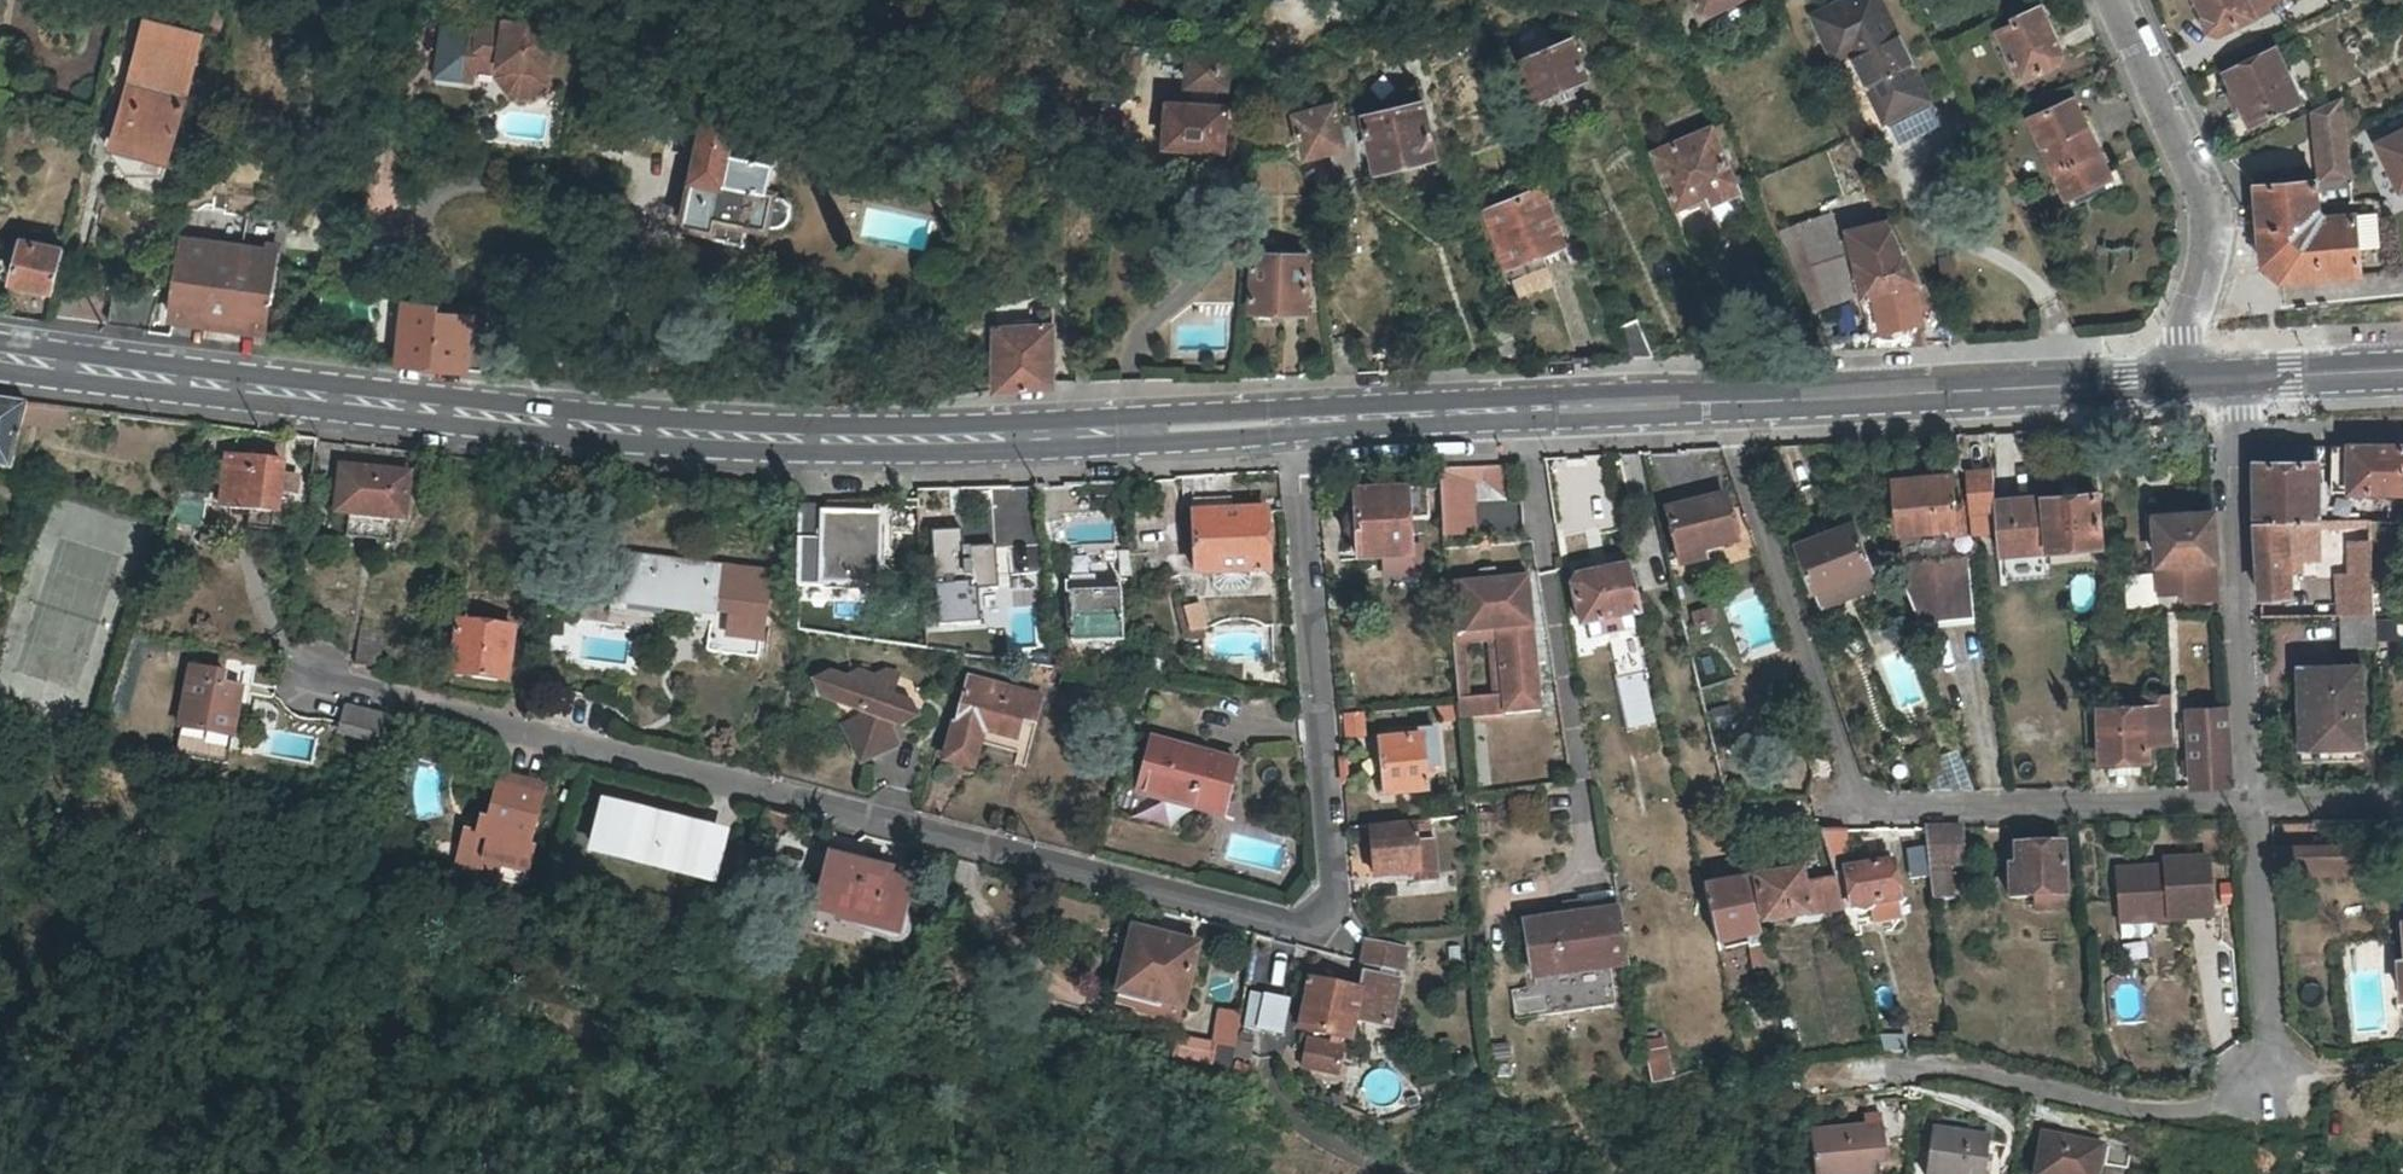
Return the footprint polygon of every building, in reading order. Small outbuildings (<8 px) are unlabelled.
[(1420,15),(1455,0),(1413,0),(1420,15)] [(1560,15),(1574,10),(1570,0),(1552,0),(1560,15)] [(1703,17),(1705,17),(1706,18),(1730,5),(1730,3),(1736,0),(1694,0),(1703,17)] [(1814,10),(1836,56),(1853,48),(1888,112),(1929,94),(1883,0),(1835,0),(1814,10)] [(2206,19),(2204,21),(2209,32),(2219,35),(2239,26),(2236,20),(2252,13),(2246,0),(2197,0),(2206,19)] [(2017,26),(1999,34),(2019,75),(2036,68),(2038,73),(2059,64),(2061,56),(2054,40),(2051,41),(2037,11),(2015,21),(2017,26)] [(202,27),(147,13),(121,112),(115,136),(170,150),(176,127),(202,27)] [(478,38),(442,34),(437,85),(474,89),(475,76),(508,78),(516,96),(531,97),(543,82),(544,78),(549,75),(553,31),(479,25),(478,38)] [(1571,41),(1521,62),(1537,100),(1586,78),(1571,41)] [(2300,102),(2275,50),(2226,74),(2252,126),(2300,102)] [(1221,148),(1224,107),(1218,106),(1219,87),(1226,87),(1228,54),(1189,51),(1186,84),(1196,85),(1194,104),(1169,102),(1166,144),(1172,151),(1192,152),(1198,146),(1221,148)] [(711,98),(708,111),(685,226),(712,232),(710,239),(743,245),(746,226),(768,231),(768,228),(774,229),(779,227),(783,225),(787,221),(789,216),(789,211),(788,206),(785,202),(782,199),(775,197),(775,195),(769,193),(773,165),(740,158),(746,123),(736,120),(740,104),(711,98)] [(2355,215),(2325,218),(2318,212),(2331,204),(2353,202),(2346,133),(2342,98),(2312,112),(2321,183),(2256,187),(2264,267),(2281,281),(2361,274),(2359,251),(2355,215)] [(2071,102),(2031,121),(2066,195),(2108,175),(2087,130),(2084,132),(2071,102)] [(1435,158),(1422,103),(1364,117),(1376,165),(1407,158),(1409,165),(1435,158)] [(1333,105),(1295,114),(1305,159),(1336,152),(1331,132),(1340,131),(1333,105)] [(1710,204),(1736,192),(1716,143),(1729,138),(1724,125),(1711,130),(1711,129),(1652,153),(1676,208),(1708,196),(1710,204)] [(2377,142),(2399,192),(2402,190),(2402,130),(2377,142)] [(1541,190),(1485,211),(1519,299),(1554,286),(1547,267),(1565,261),(1560,247),(1564,246),(1541,190)] [(1816,312),(1858,297),(1833,213),(1782,231),(1816,312)] [(2381,249),(2377,214),(2355,215),(2359,251),(2381,249)] [(1882,332),(1926,325),(1921,288),(1923,287),(1907,254),(1891,220),(1846,230),(1856,263),(1863,299),(1875,298),(1882,332)] [(55,291),(65,250),(26,241),(23,240),(13,282),(55,291)] [(244,248),(183,240),(171,321),(205,325),(209,300),(240,277),(244,248)] [(276,253),(244,248),(240,277),(209,300),(205,325),(265,334),(276,253)] [(1956,281),(1954,252),(1936,253),(1938,283),(1956,281)] [(1307,256),(1254,256),(1253,313),(1306,314),(1307,256)] [(1926,344),(1926,325),(1882,332),(1875,298),(1863,299),(1872,347),(1926,344)] [(489,309),(408,300),(402,362),(482,371),(489,309)] [(1029,329),(993,332),(997,391),(1053,387),(1051,309),(1028,310),(1029,329)] [(1638,321),(1619,329),(1632,359),(1656,358),(1638,321)] [(14,471),(28,405),(0,400),(0,467),(14,471)] [(2256,465),(2318,465),(2318,448),(2256,447),(2256,465)] [(2332,448),(2333,494),(2369,494),(2370,502),(2402,502),(2402,449),(2332,448)] [(257,461),(228,459),(222,507),(249,510),(251,510),(278,513),(283,465),(265,463),(266,450),(258,449),(257,461)] [(416,472),(340,464),(335,514),(348,516),(346,536),(390,541),(392,521),(410,523),(416,472)] [(2318,495),(2318,465),(2256,465),(2256,467),(2256,522),(2318,522),(2318,501),(2323,501),(2323,495),(2318,495)] [(1478,501),(1509,500),(1508,467),(1441,470),(1444,539),(1479,538),(1478,501)] [(1993,472),(1966,474),(1971,533),(1997,531),(1995,503),(1993,472)] [(1895,480),(1901,555),(1966,551),(1963,505),(1956,506),(1953,475),(1895,480)] [(1427,491),(1356,495),(1361,562),(1412,559),(1410,523),(1430,522),(1427,491)] [(2101,548),(2097,496),(1995,503),(1997,531),(1999,556),(2101,548)] [(1725,497),(1667,513),(1679,558),(1736,543),(1725,497)] [(1230,501),(1194,502),(1194,515),(1230,514),(1230,501)] [(876,584),(877,518),(826,517),(826,507),(798,507),(797,587),(824,588),(824,584),(876,584)] [(1230,514),(1194,515),(1195,576),(1267,575),(1266,514),(1230,514)] [(2155,519),(2158,566),(2159,593),(2184,592),(2184,601),(2218,599),(2215,562),(2212,515),(2187,517),(2187,515),(2159,517),(2159,519),(2155,519)] [(2318,553),(2318,522),(2256,522),(2260,599),(2285,598),(2284,574),(2300,574),(2300,562),(2318,562),(2318,553)] [(1854,523),(1798,545),(1821,607),(1877,586),(1854,523)] [(960,532),(932,534),(935,588),(966,587),(967,592),(996,590),(992,540),(962,541),(960,532)] [(2373,595),(2372,549),(2354,550),(2353,576),(2338,577),(2340,616),(2374,615),(2374,614),(2373,595)] [(1966,551),(1901,555),(1904,587),(1921,626),(1972,622),(1971,605),(1966,551)] [(719,569),(628,558),(623,599),(731,612),(728,640),(762,644),(770,577),(719,570),(719,569)] [(1573,587),(1582,627),(1642,614),(1632,568),(1578,580),(1573,587)] [(1476,584),(1501,582),(1500,569),(1474,572),(1476,584)] [(1012,600),(1032,600),(1032,572),(1012,572),(1012,600)] [(1543,713),(1531,579),(1501,582),(1476,584),(1448,587),(1451,634),(1500,630),(1508,716),(1543,713)] [(1097,584),(1065,585),(1065,598),(1070,597),(1071,646),(1121,645),(1119,595),(1098,595),(1097,584)] [(2374,614),(2389,613),(2388,595),(2373,595),(2374,614)] [(1179,604),(1186,631),(1205,626),(1198,599),(1179,604)] [(1713,607),(1689,608),(1690,632),(1714,631),(1713,607)] [(1010,614),(1012,641),(1030,640),(1028,613),(1010,614)] [(2374,615),(2340,616),(2343,651),(2376,648),(2374,615)] [(2392,615),(2374,615),(2376,634),(2393,633),(2392,615)] [(488,624),(459,620),(451,675),(506,683),(512,637),(487,633),(488,624)] [(384,631),(361,627),(356,664),(379,668),(384,631)] [(1500,630),(1451,634),(1459,721),(1508,716),(1500,630)] [(225,676),(190,669),(184,705),(186,706),(181,730),(232,739),(236,716),(238,716),(242,691),(223,687),(225,676)] [(2361,669),(2309,672),(2312,719),(2300,720),(2302,750),(2334,749),(2336,762),(2367,761),(2361,669)] [(881,686),(893,691),(896,680),(884,676),(881,686)] [(893,691),(858,677),(843,683),(834,706),(862,716),(859,722),(842,730),(854,756),(868,761),(896,749),(891,734),(894,727),(900,729),(915,721),(909,708),(889,701),(893,691)] [(843,683),(827,679),(811,684),(819,701),(834,706),(843,683)] [(1042,700),(966,680),(948,755),(976,761),(983,733),(1018,742),(1023,723),(1035,726),(1042,700)] [(384,715),(346,705),(340,735),(376,744),(384,715)] [(2146,710),(2100,711),(2101,765),(2148,764),(2146,710)] [(1342,735),(1362,736),(1363,712),(1342,711),(1342,735)] [(2227,718),(2189,719),(2192,790),(2232,787),(2227,718)] [(1422,740),(1382,744),(1386,796),(1426,793),(1424,772),(1440,771),(1436,733),(1422,734),(1422,740)] [(1206,758),(1154,744),(1140,795),(1192,809),(1191,813),(1223,821),(1238,763),(1207,754),(1206,758)] [(1935,745),(1916,753),(1927,781),(1947,773),(1935,745)] [(2302,750),(2303,764),(2336,762),(2334,749),(2302,750)] [(517,887),(529,844),(524,843),(539,782),(498,772),(483,820),(473,816),(468,835),(458,833),(453,853),(481,861),(493,882),(517,887)] [(589,849),(686,871),(695,837),(698,824),(601,800),(589,849)] [(773,833),(778,829),(779,829),(784,822),(785,817),(764,811),(758,833),(762,834),(769,834),(773,833)] [(1414,829),(1372,833),(1374,860),(1370,860),(1373,877),(1376,877),(1377,880),(1417,875),(1418,884),(1434,882),(1430,848),(1416,849),(1414,829)] [(1960,865),(1961,829),(1925,829),(1929,866),(1946,866),(1960,865)] [(1820,831),(1831,869),(1848,866),(1846,830),(1820,831)] [(686,871),(709,877),(716,842),(695,837),(686,871)] [(1906,877),(1924,875),(1922,844),(1903,846),(1906,877)] [(2363,846),(2307,848),(2308,867),(2363,865),(2363,846)] [(2063,847),(2014,848),(2014,870),(2008,870),(2008,899),(2033,898),(2060,897),(2064,897),(2063,847)] [(481,861),(453,853),(449,871),(493,882),(481,861)] [(1858,869),(1845,871),(1851,909),(1898,902),(1892,864),(1878,866),(1877,858),(1857,861),(1858,869)] [(2142,871),(2114,872),(2117,912),(2142,911),(2143,923),(2149,922),(2207,919),(2204,863),(2160,866),(2160,876),(2145,876),(2142,871)] [(2308,883),(2364,881),(2363,865),(2308,867),(2308,883)] [(1949,899),(1946,866),(1929,866),(1933,901),(1949,899)] [(846,875),(827,870),(815,915),(893,933),(905,889),(874,882),(876,872),(849,867),(846,875)] [(1800,872),(1757,880),(1764,923),(1843,911),(1834,879),(1803,884),(1800,872)] [(1751,897),(1747,881),(1704,889),(1716,943),(1760,934),(1751,897)] [(2033,898),(2033,911),(2061,911),(2060,897),(2033,898)] [(2142,911),(2117,912),(2118,940),(2139,939),(2149,932),(2149,922),(2143,923),(2142,911)] [(1618,912),(1527,927),(1535,980),(1572,974),(1567,946),(1575,945),(1578,973),(1627,966),(1618,912)] [(1203,943),(1131,926),(1115,997),(1187,1013),(1203,943)] [(1762,945),(1746,949),(1752,972),(1768,968),(1762,945)] [(1364,967),(1397,975),(1401,955),(1367,948),(1364,967)] [(1362,980),(1394,987),(1397,975),(1364,967),(1362,980)] [(1360,994),(1310,984),(1300,1034),(1349,1044),(1353,1028),(1374,1032),(1386,1024),(1394,987),(1362,980),(1360,994)] [(1280,1030),(1282,993),(1243,990),(1241,1028),(1280,1030)] [(1243,1067),(1249,1010),(1214,1007),(1210,1038),(1171,1034),(1168,1059),(1243,1067)] [(1883,1054),(1907,1052),(1906,1038),(1882,1040),(1883,1054)] [(1303,1074),(1337,1081),(1342,1052),(1308,1045),(1303,1074)] [(1665,1055),(1665,1050),(1645,1054),(1650,1083),(1669,1079),(1665,1055)] [(1813,1136),(1818,1173),(1876,1173),(1874,1153),(1871,1133),(1870,1128),(1813,1136)] [(1933,1128),(1928,1173),(1986,1173),(1990,1135),(1933,1128)] [(1890,1151),(1887,1131),(1871,1133),(1874,1153),(1890,1151)] [(2046,1134),(2038,1173),(2098,1173),(2104,1145),(2046,1134)]
